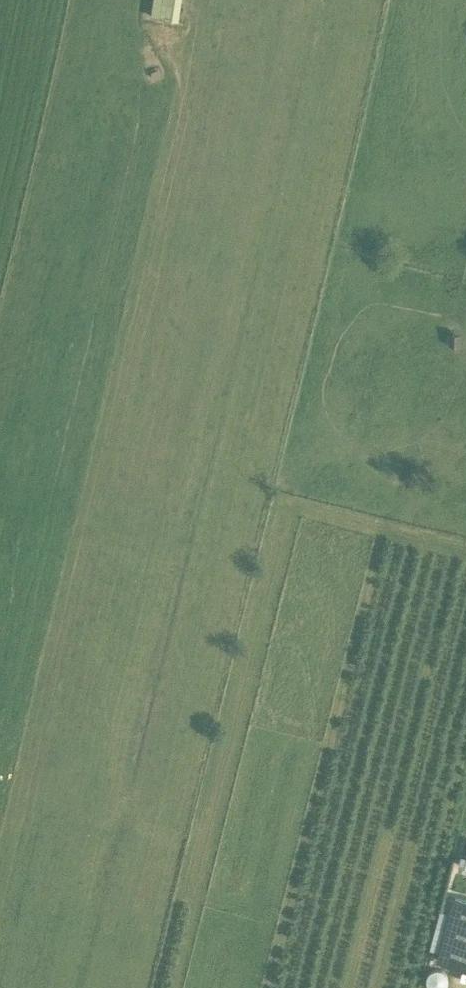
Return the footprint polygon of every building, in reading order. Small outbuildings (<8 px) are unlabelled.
[(177,17),(179,0),(151,0),(150,13),(177,17)] [(457,902),(446,964),(465,970),(465,904),(457,902)]
